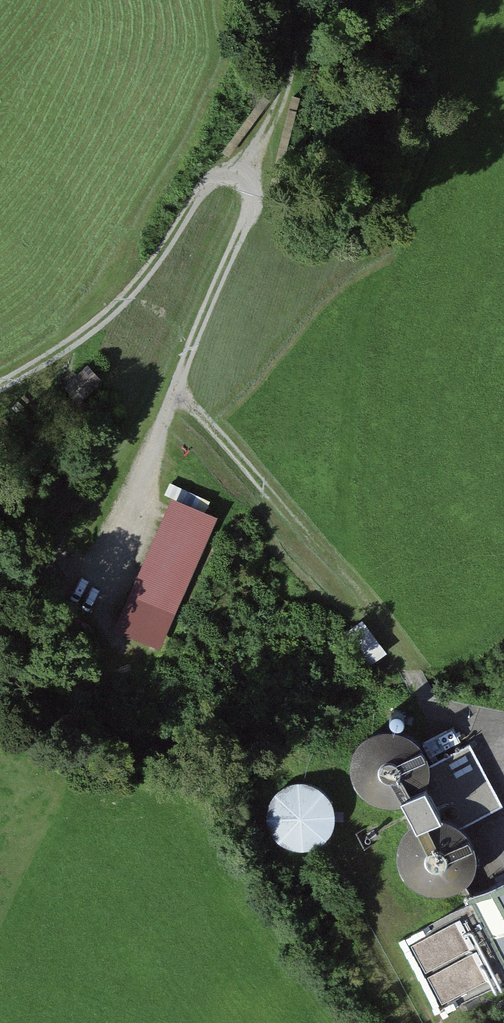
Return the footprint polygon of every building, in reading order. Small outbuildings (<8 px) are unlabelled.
[(218,512),(171,491),(113,626),(160,646),(218,512)] [(363,670),(387,655),(366,622),(343,636),(363,670)] [(386,805),(395,805),(404,803),(406,803),(412,800),(419,794),(425,787),(428,782),(429,780),(431,771),(432,762),(430,753),(427,745),(422,738),(415,732),(408,727),(399,724),(390,723),(381,724),(373,727),(365,732),(359,738),(354,745),(351,754),(349,762),(350,771),(352,780),(356,788),(362,794),(369,800),(377,804),(386,805)] [(267,808),(266,815),(268,823),(271,830),(275,836),(281,841),(288,845),(295,847),(303,847),(311,845),(318,842),(324,838),(329,832),(333,825),(335,818),(335,810),(333,803),(330,796),(326,789),(320,784),(313,781),(306,779),(298,779),(291,780),(283,783),(277,788),(272,793),(269,800),(267,808)] [(414,818),(418,815),(427,812),(436,811),(439,812),(443,810),(428,782),(425,787),(419,794),(412,800),(406,803),(414,818)] [(432,893),(440,893),(449,891),(457,888),(464,882),(470,875),(474,867),(477,859),(477,850),(475,841),(472,833),(467,826),(461,820),(453,815),(444,812),(439,812),(436,811),(427,812),(418,815),(414,818),(411,820),(404,826),(399,833),(396,842),(395,850),(395,859),(398,868),(402,876),(408,882),(415,888),(423,891),(432,893)] [(467,893),(471,902),(423,928),(427,935),(411,943),(442,1002),(457,994),(462,1002),(503,980),(503,874),(467,893)]
